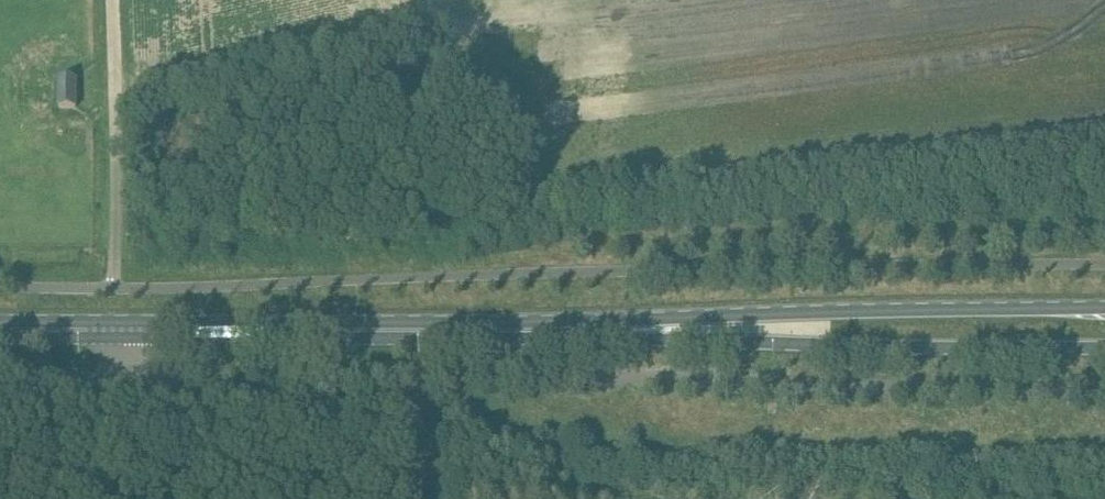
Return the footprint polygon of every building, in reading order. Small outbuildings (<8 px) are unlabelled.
[(77,79),(75,79),(60,79),(60,108),(77,108),(77,79)]
